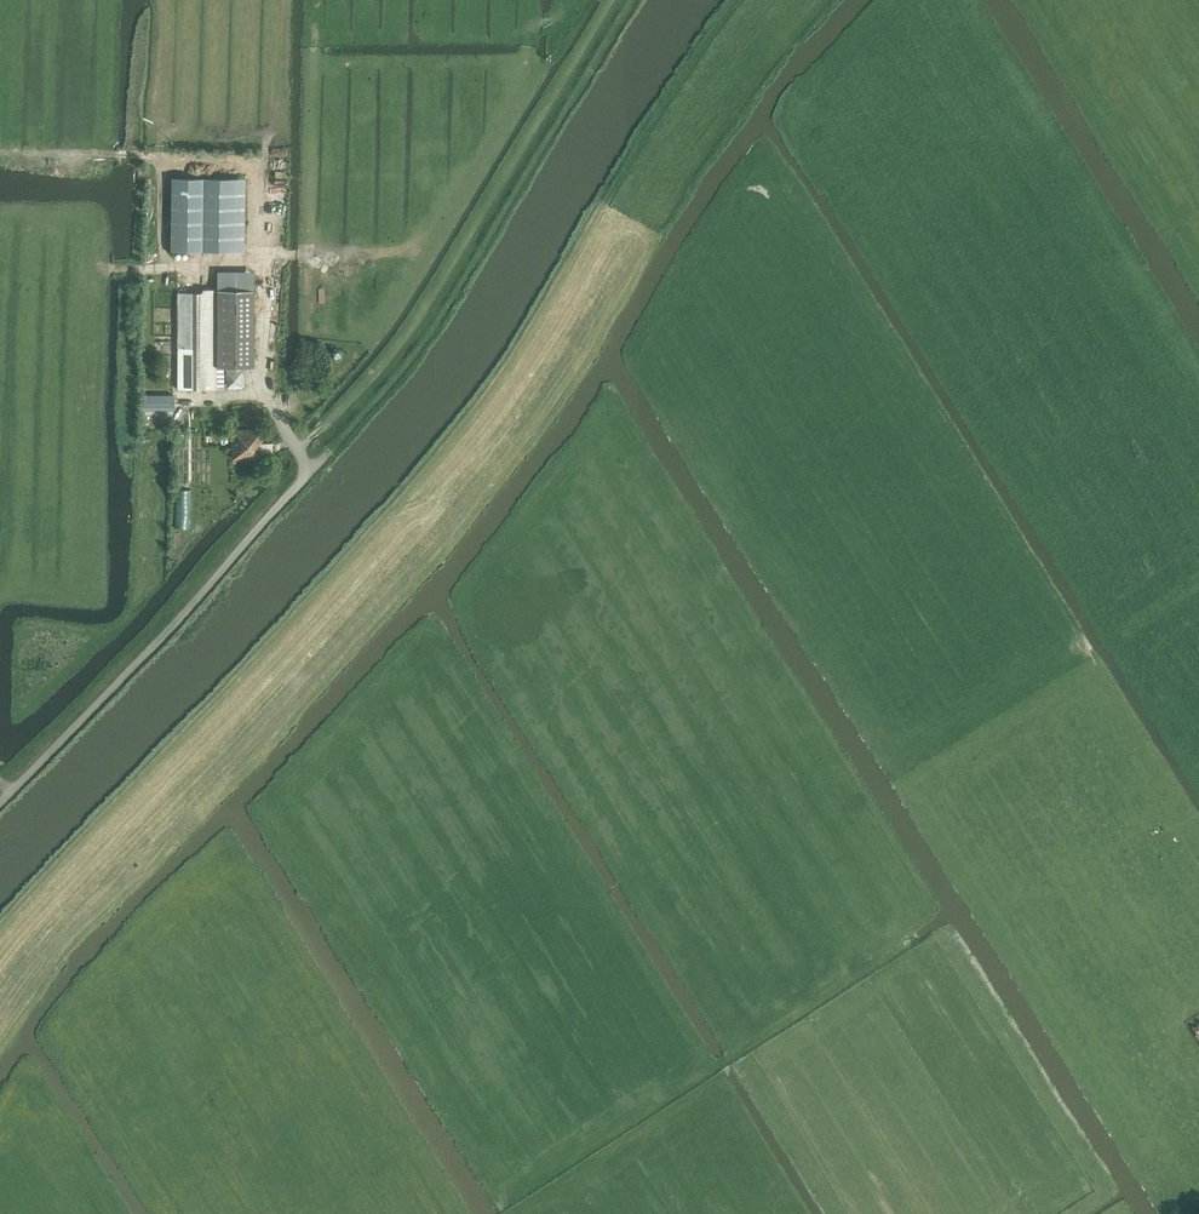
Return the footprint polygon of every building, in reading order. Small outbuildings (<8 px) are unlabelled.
[(172,177),(171,250),(244,251),(245,178),(172,177)] [(217,291),(214,291),(177,291),(178,388),(216,388),(216,367),(253,367),(254,290),(217,290),(217,291)] [(174,410),(174,394),(144,394),(144,410),(174,410)] [(233,429),(233,458),(263,458),(263,454),(273,454),(273,442),(263,442),(263,429),(233,429)] [(191,489),(179,488),(178,526),(190,526),(191,489)]
